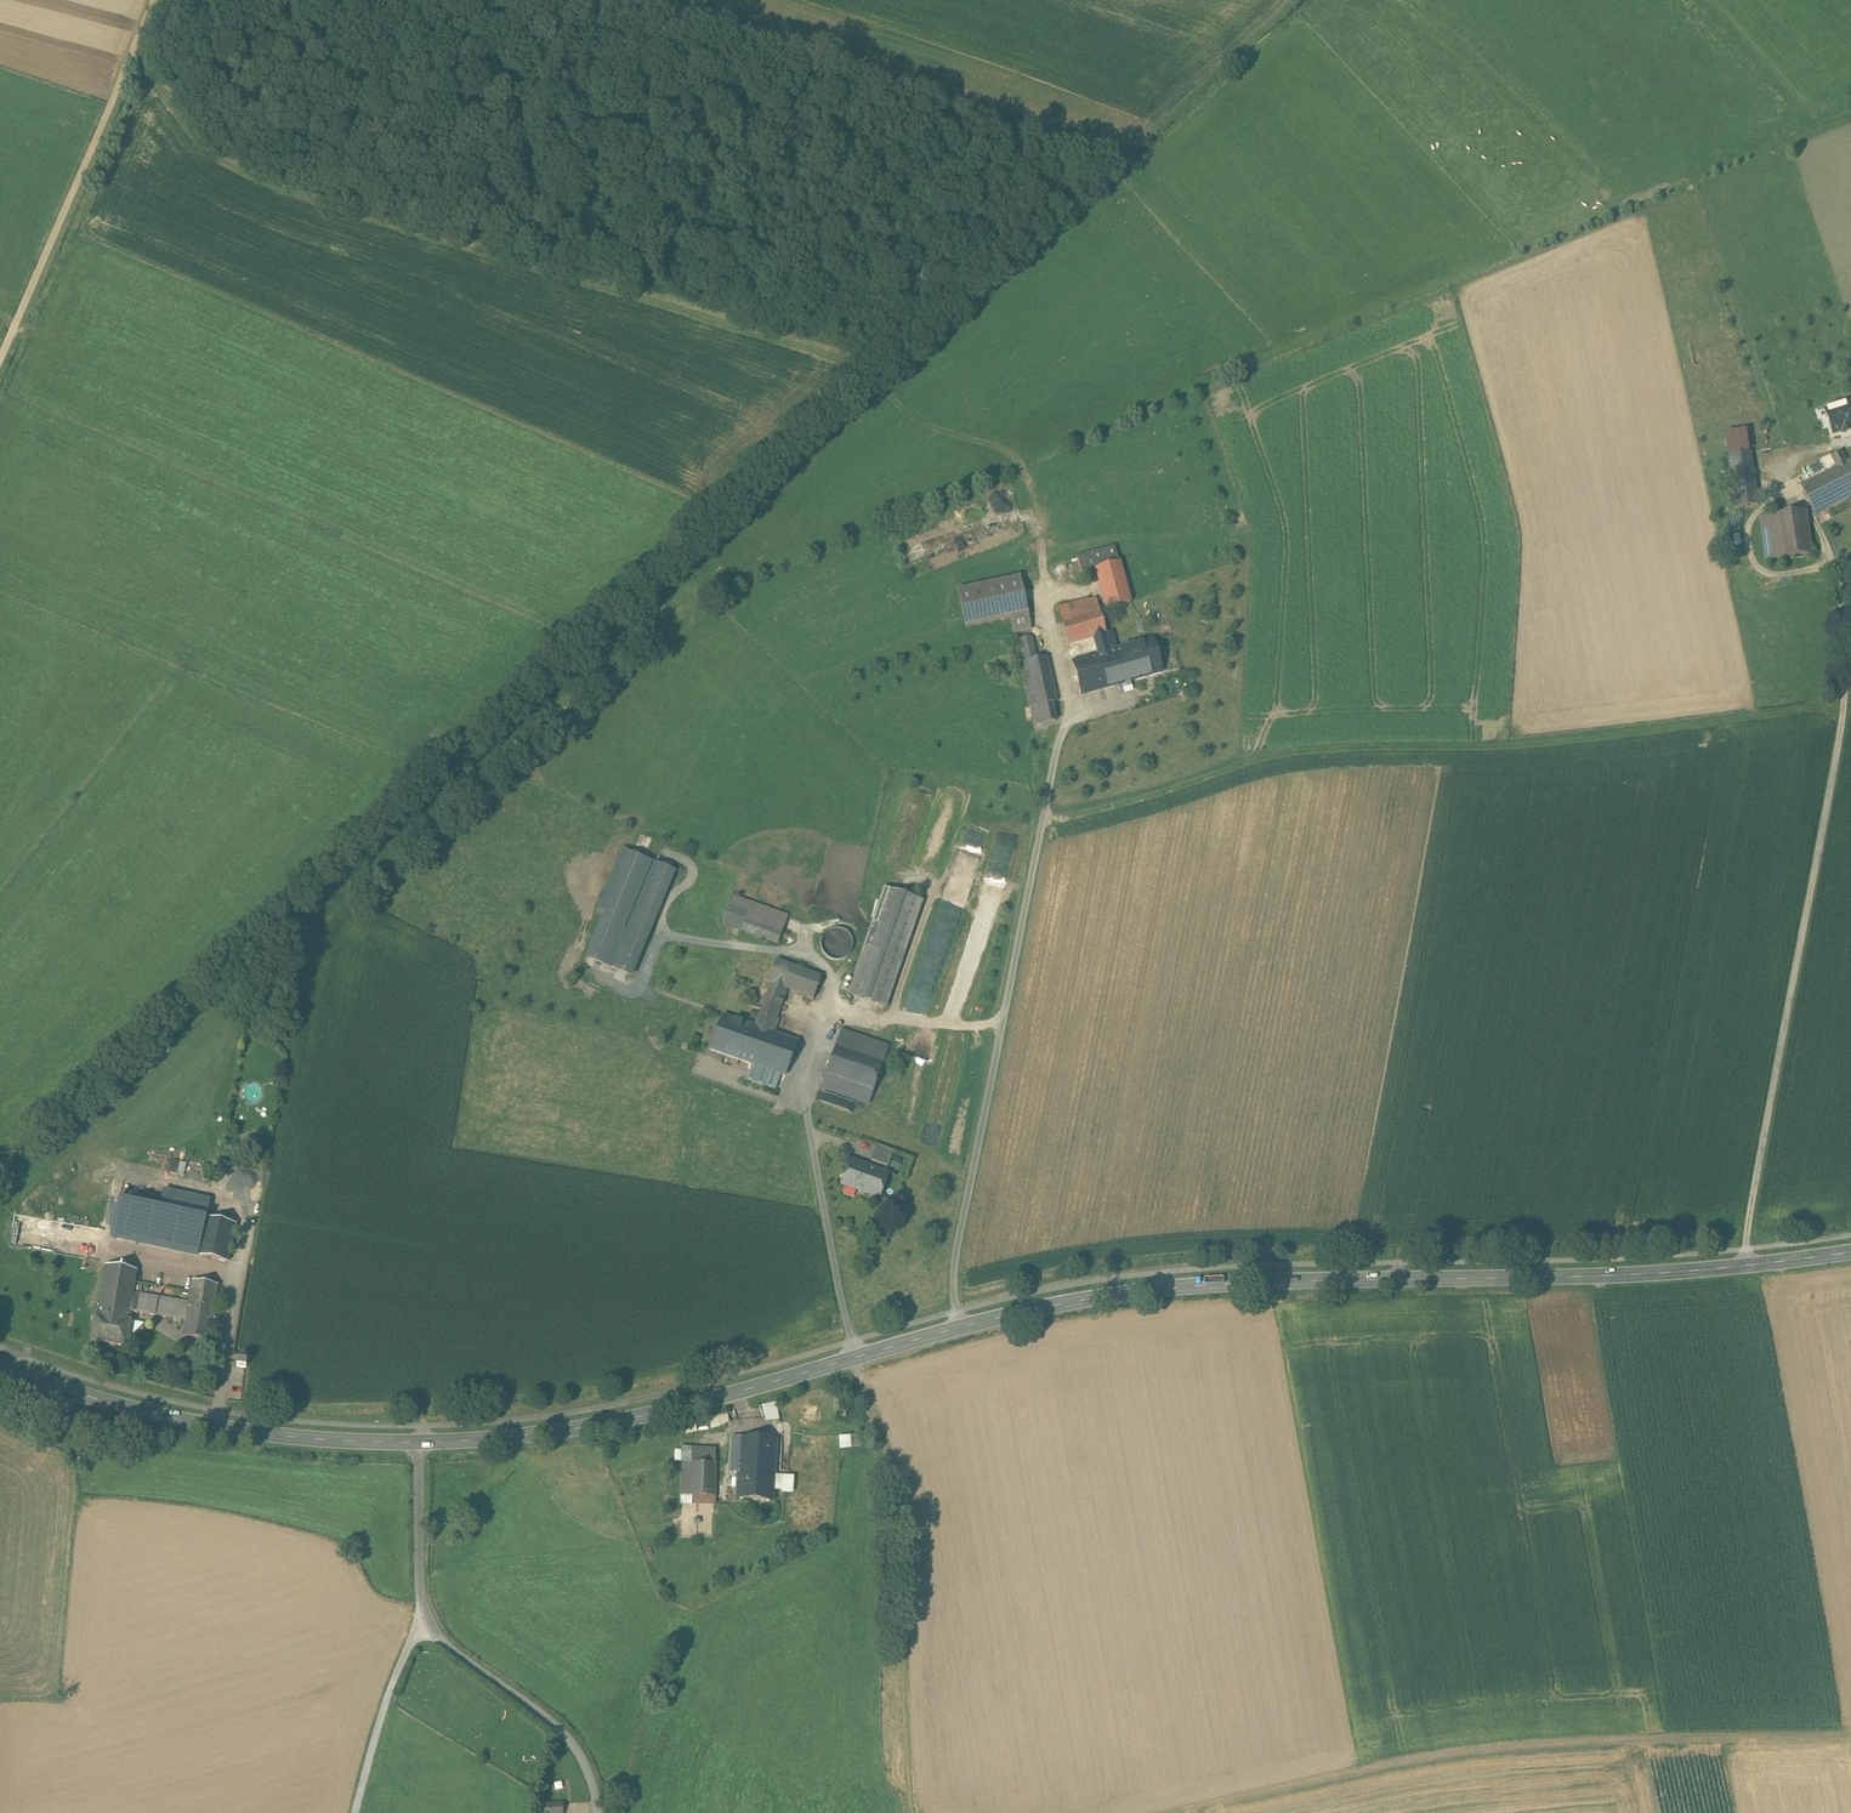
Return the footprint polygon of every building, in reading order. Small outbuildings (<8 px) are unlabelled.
[(1832,436),(1850,429),(1850,400),(1822,410),(1832,436)] [(1847,462),(1842,452),(1832,457),(1836,464),(1833,466),(1834,468),(1839,466),(1850,489),(1850,460),(1847,462)] [(1801,485),(1816,514),(1825,510),(1832,506),(1850,497),(1850,489),(1839,466),(1834,468),(1801,485)] [(1753,467),(1731,471),(1737,508),(1758,505),(1753,467)] [(1806,511),(1776,515),(1781,548),(1765,550),(1767,561),(1813,555),(1806,511)] [(1781,548),(1776,515),(1760,517),(1765,550),(1781,548)] [(1095,569),(1119,562),(1115,547),(1077,557),(1081,573),(1095,569)] [(1131,603),(1119,562),(1095,569),(1107,609),(1131,603)] [(1014,634),(1029,631),(1018,578),(958,591),(964,617),(966,627),(1010,618),(1014,634)] [(1062,623),(1099,612),(1095,599),(1058,609),(1062,623)] [(1099,612),(1062,623),(1068,645),(1093,637),(1098,655),(1110,652),(1104,631),(1099,612)] [(1115,650),(1110,630),(1104,631),(1110,652),(1115,650)] [(1020,663),(1036,659),(1031,637),(1015,640),(1020,663)] [(1152,640),(1115,650),(1125,682),(1161,672),(1152,640)] [(1098,655),(1073,662),(1082,695),(1125,682),(1115,650),(1110,652),(1098,655)] [(1036,659),(1020,663),(1034,726),(1055,722),(1051,703),(1056,702),(1046,657),(1036,659)] [(670,871),(625,852),(601,910),(607,913),(588,957),(628,973),(670,871)] [(884,890),(848,994),(885,1006),(921,903),(884,890)] [(788,917),(731,896),(722,924),(778,944),(788,917)] [(848,948),(849,942),(848,936),(844,931),(839,927),(832,926),(826,927),(821,931),(817,936),(816,942),(818,949),(821,954),(827,957),(833,958),(839,957),(844,953),(848,948)] [(821,977),(776,961),(768,982),(770,983),(787,989),(813,999),(821,977)] [(770,983),(756,1023),(760,1024),(758,1029),(761,1030),(773,1034),(778,1020),(776,1019),(787,989),(770,983)] [(758,1029),(722,1016),(710,1049),(741,1060),(750,1037),(757,1040),(761,1030),(758,1029)] [(773,1034),(761,1030),(757,1040),(750,1037),(741,1060),(754,1065),(785,1076),(797,1042),(773,1034)] [(883,1062),(849,1050),(851,1043),(839,1039),(822,1088),(868,1104),(869,1099),(869,1100),(883,1062)] [(785,1076),(754,1065),(746,1087),(778,1098),(785,1076)] [(259,1140),(246,1131),(238,1142),(251,1151),(259,1140)] [(893,1151),(876,1145),(871,1160),(888,1166),(893,1151)] [(243,1173),(245,1166),(243,1160),(240,1155),(234,1151),(228,1150),(222,1152),(216,1155),(213,1161),(212,1167),(213,1173),(217,1179),(222,1182),(228,1183),(235,1182),(240,1178),(243,1173)] [(187,1164),(174,1161),(171,1173),(184,1176),(187,1164)] [(885,1173),(871,1168),(870,1168),(852,1161),(843,1185),(877,1197),(885,1173)] [(208,1165),(201,1167),(203,1181),(210,1180),(208,1165)] [(211,1205),(166,1195),(163,1209),(190,1215),(208,1219),(208,1218),(211,1205)] [(235,1224),(208,1218),(208,1219),(190,1215),(188,1226),(182,1252),(227,1262),(232,1239),(235,1224)] [(155,1220),(139,1218),(138,1226),(114,1222),(113,1231),(111,1241),(151,1247),(155,1220)] [(182,1252),(188,1226),(155,1220),(151,1247),(182,1252)] [(136,1271),(107,1266),(100,1306),(130,1311),(132,1295),(133,1294),(136,1271)] [(217,1285),(193,1281),(190,1303),(187,1321),(186,1321),(183,1336),(208,1340),(212,1315),(217,1285)] [(190,1303),(137,1295),(138,1294),(133,1294),(132,1295),(130,1311),(186,1321),(187,1321),(190,1303)] [(130,1311),(100,1306),(98,1316),(128,1321),(130,1311)] [(98,1316),(96,1315),(91,1341),(126,1347),(131,1321),(128,1321),(98,1316)] [(248,1358),(238,1357),(237,1366),(246,1368),(248,1358)] [(255,1394),(262,1378),(251,1373),(244,1390),(255,1394)] [(763,1404),(765,1420),(779,1419),(777,1402),(763,1404)] [(711,1428),(730,1423),(727,1413),(709,1417),(711,1428)] [(862,1446),(861,1434),(839,1435),(839,1447),(862,1446)] [(773,1502),(776,1439),(731,1437),(729,1472),(737,1472),(736,1500),(773,1502)] [(682,1504),(715,1504),(715,1448),(682,1448),(682,1504)] [(563,1804),(540,1805),(540,1812),(563,1812),(563,1804)]
